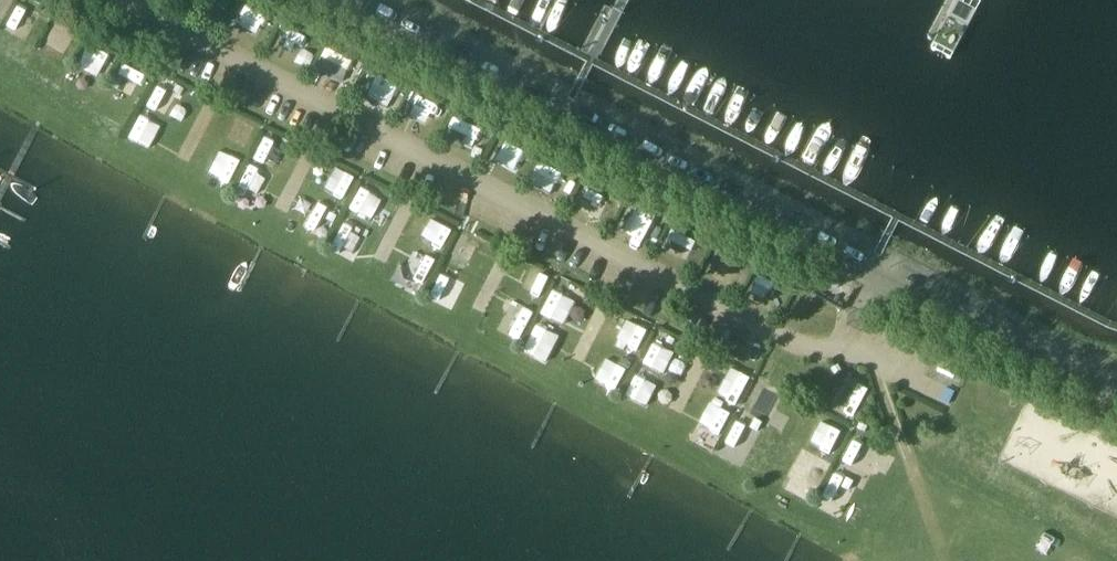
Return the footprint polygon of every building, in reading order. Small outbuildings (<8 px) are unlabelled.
[(41,42),(59,54),(72,34),(54,22),(41,42)] [(324,47),(315,68),(341,79),(350,58),(324,47)] [(375,73),(363,97),(391,111),(403,86),(375,73)] [(150,148),(159,125),(137,115),(127,139),(150,148)] [(492,163),(517,173),(526,149),(501,139),(492,163)] [(254,162),(275,166),(279,145),(258,142),(254,162)] [(208,170),(230,180),(240,159),(218,149),(208,170)] [(321,190),(343,200),(354,177),(332,166),(321,190)] [(257,205),(269,180),(246,170),(235,195),(257,205)] [(582,184),(571,207),(598,220),(609,196),(582,184)] [(359,188),(350,206),(369,215),(378,197),(359,188)] [(441,251),(454,228),(435,217),(422,240),(441,251)] [(343,222),(330,248),(350,258),(363,233),(343,222)] [(671,230),(663,250),(681,258),(690,238),(671,230)] [(412,251),(399,280),(421,290),(434,261),(412,251)] [(714,254),(707,270),(720,276),(728,260),(714,254)] [(539,300),(552,275),(542,270),(528,295),(539,300)] [(746,294),(772,303),(779,281),(754,273),(746,294)] [(428,300),(449,309),(458,288),(438,279),(428,300)] [(566,323),(577,298),(553,288),(543,314),(566,323)] [(614,346),(637,355),(647,328),(625,319),(614,346)] [(526,350),(550,357),(558,331),(534,324),(526,350)] [(643,361),(664,373),(677,350),(656,338),(643,361)] [(619,387),(629,361),(619,358),(609,383),(619,387)] [(713,392),(734,404),(749,379),(727,367),(713,392)] [(635,373),(625,396),(646,406),(657,382),(635,373)] [(847,378),(834,404),(855,414),(868,388),(847,378)] [(711,403),(698,429),(717,438),(730,412),(711,403)] [(743,455),(757,430),(736,419),(722,444),(743,455)] [(822,419),(814,440),(836,448),(843,427),(822,419)] [(860,471),(870,451),(850,441),(840,461),(860,471)] [(806,453),(795,474),(816,485),(828,464),(806,453)] [(825,495),(842,503),(852,482),(835,475),(825,495)]
